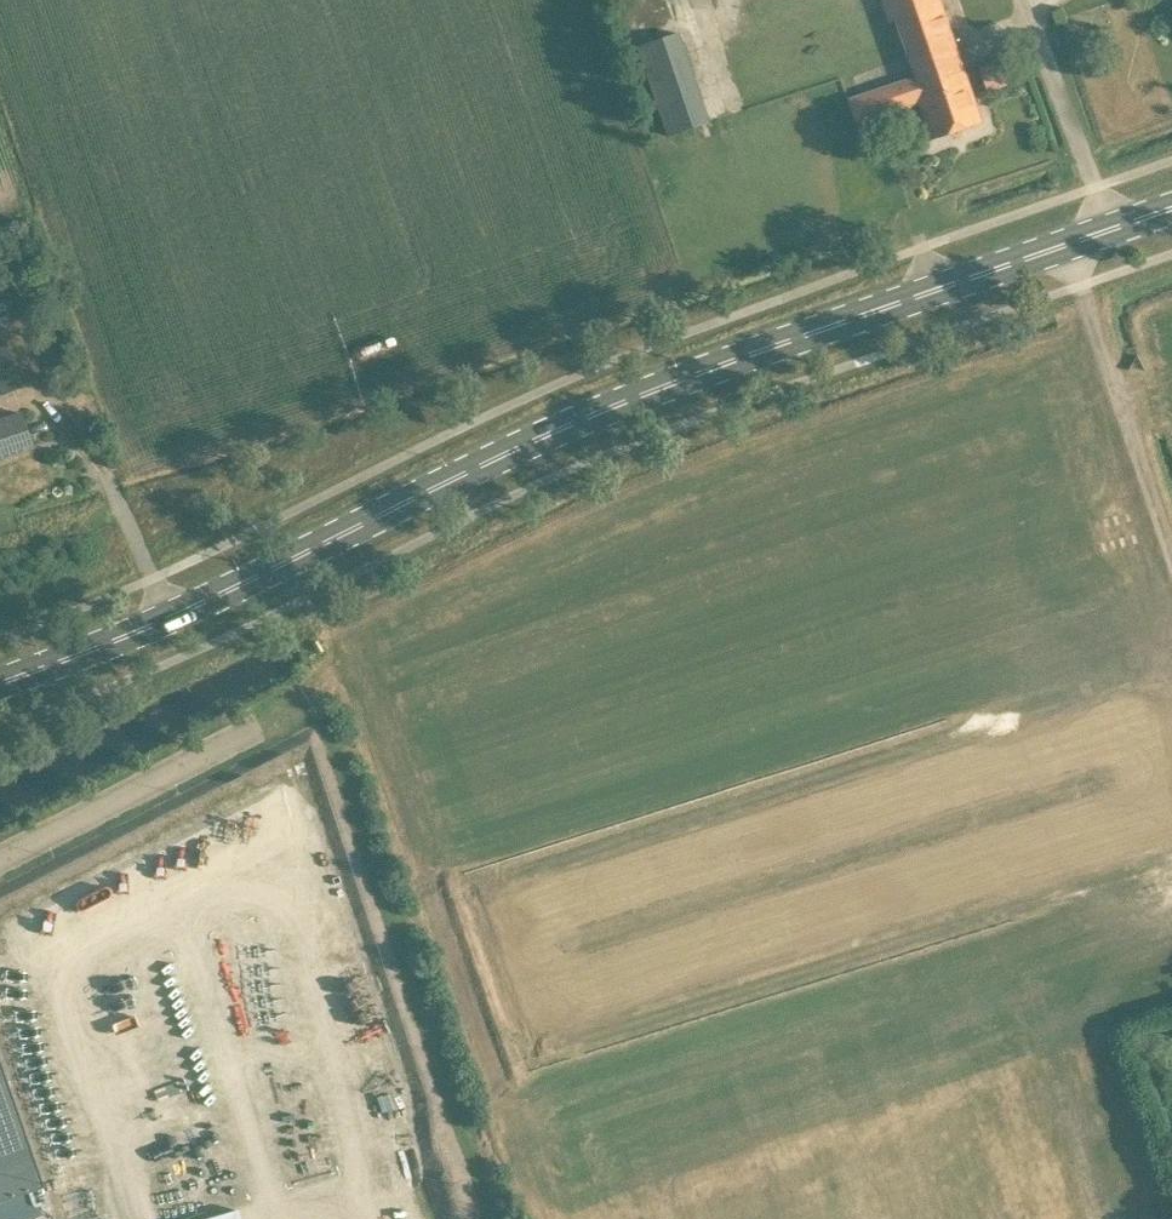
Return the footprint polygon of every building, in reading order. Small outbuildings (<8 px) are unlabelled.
[(940,0),(881,0),(888,23),(894,21),(906,55),(908,54),(915,77),(849,99),(857,123),(919,102),(931,140),(982,123),(965,73),(940,0)] [(1096,41),(1104,31),(1094,23),(1086,34),(1096,41)] [(683,32),(639,45),(668,136),(712,123),(683,32)] [(1007,59),(979,68),(988,92),(1015,81),(1007,59)] [(0,421),(0,459),(35,447),(23,413),(0,421)] [(0,1055),(0,1206),(47,1189),(0,1055)]
